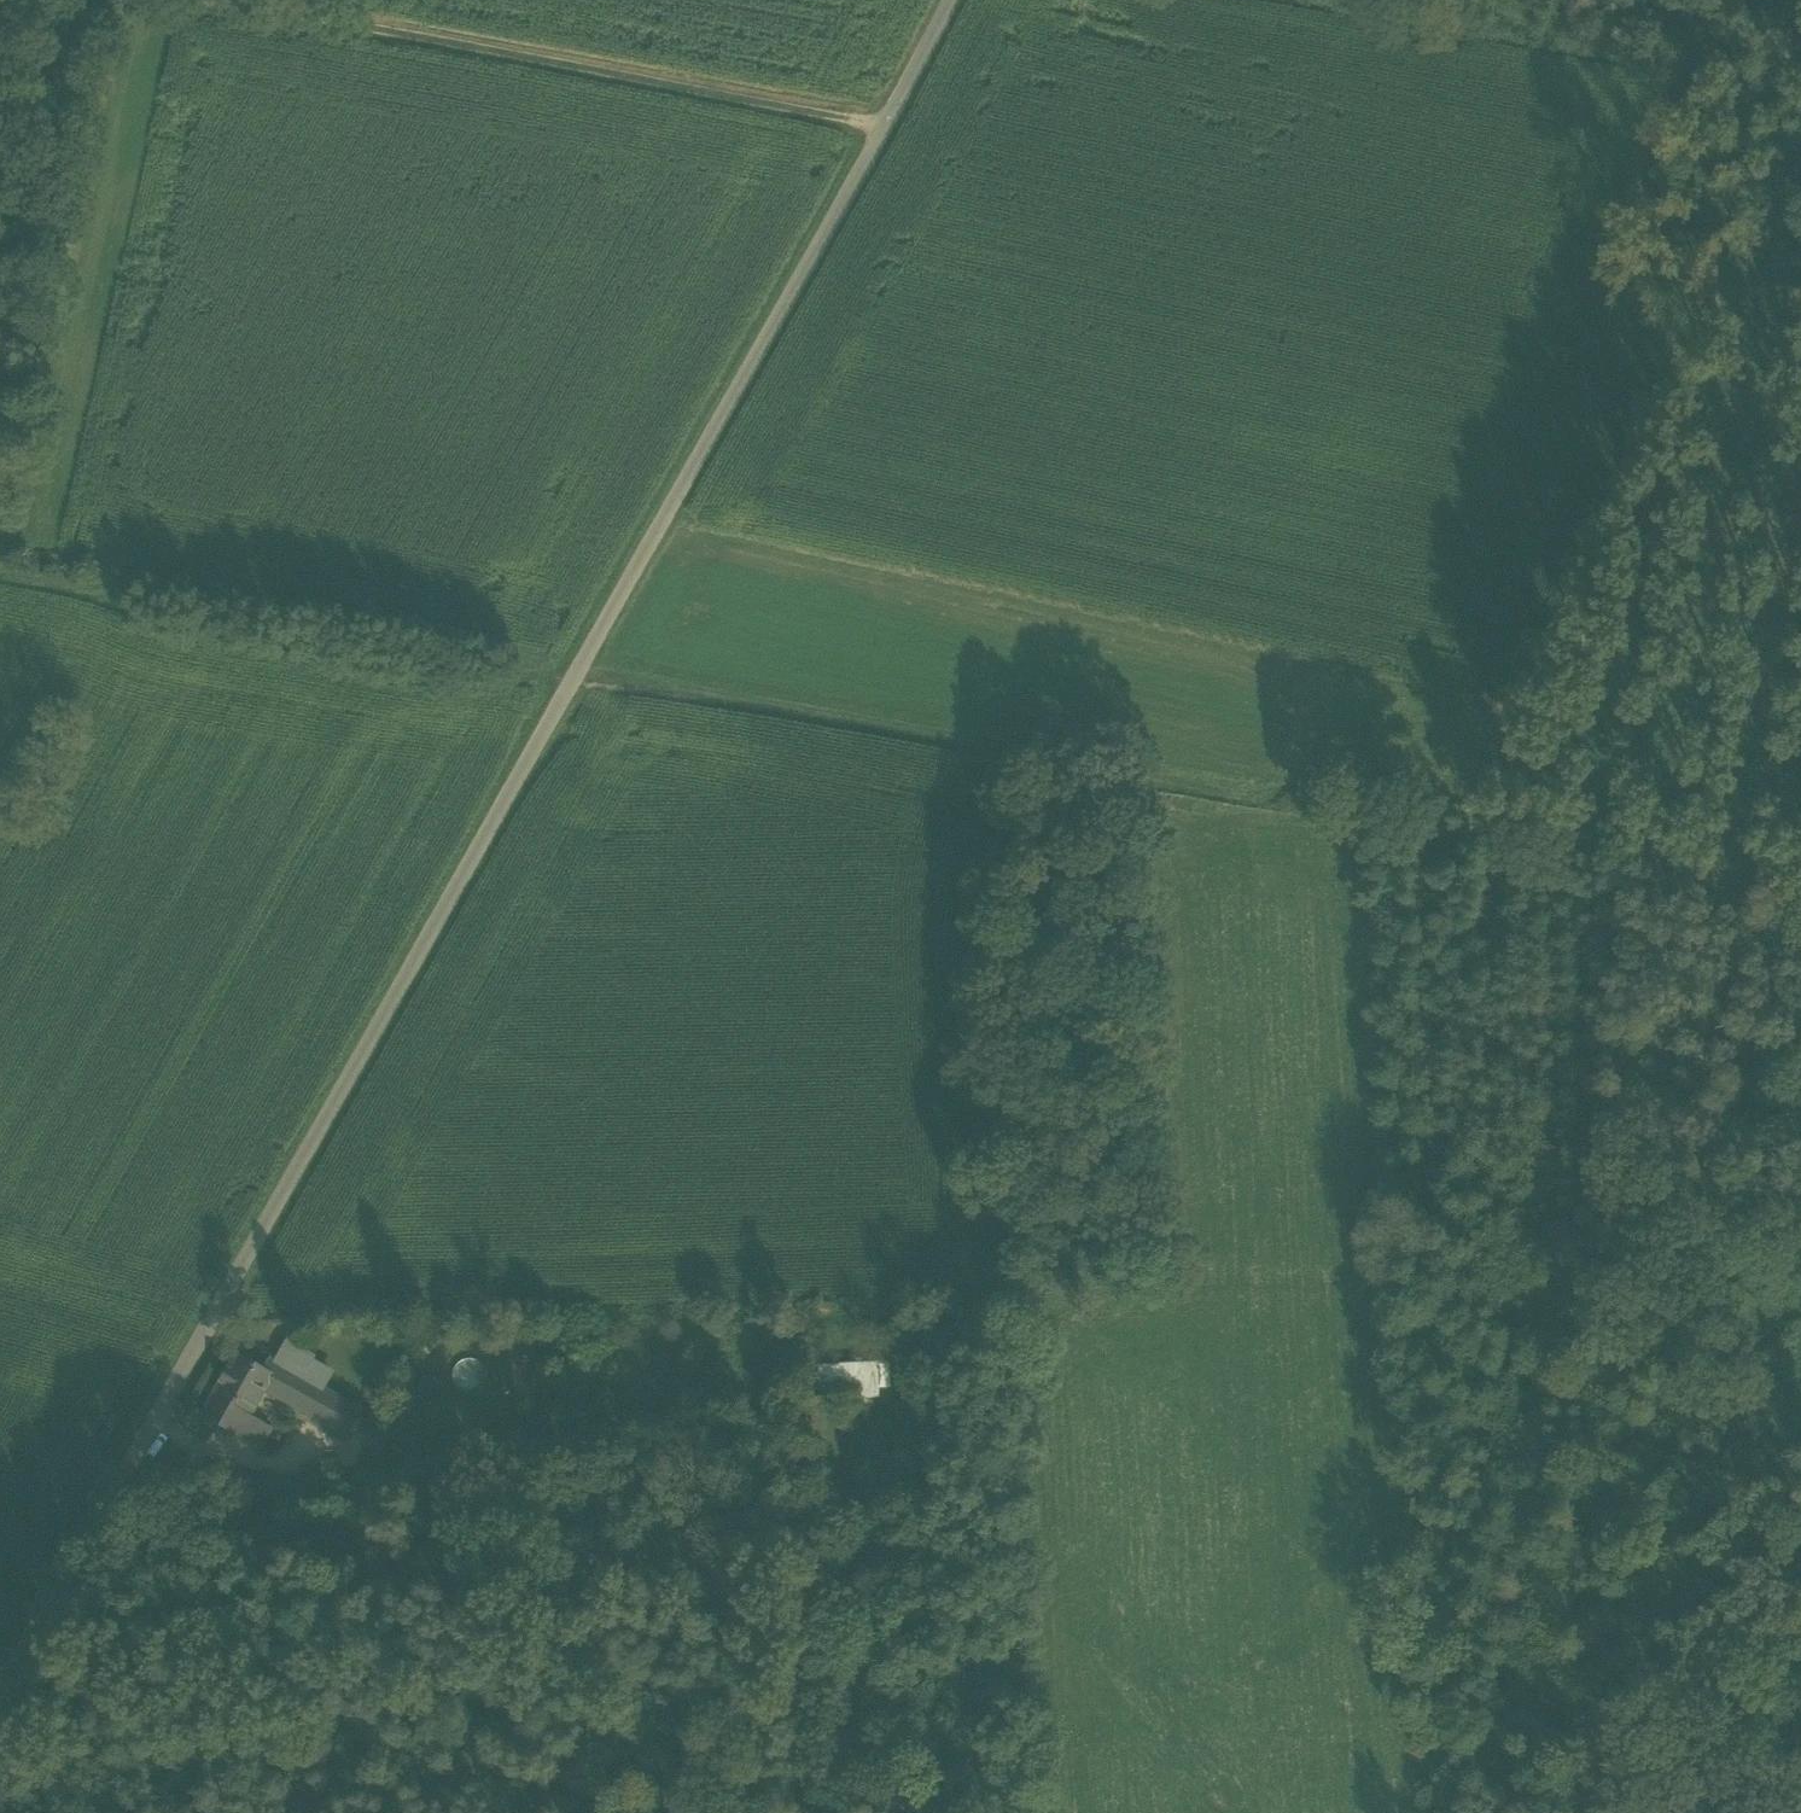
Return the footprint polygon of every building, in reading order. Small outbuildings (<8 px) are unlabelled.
[(312,1357),(288,1342),(276,1363),(300,1377),(310,1361),(312,1357)] [(237,1357),(204,1417),(261,1447),(271,1428),(249,1417),(264,1390),(271,1376),(262,1371),(237,1357)] [(269,1359),(262,1371),(271,1376),(264,1390),(309,1415),(310,1415),(345,1434),(360,1409),(322,1389),(331,1373),(310,1361),(300,1377),(276,1363),(269,1359)] [(824,1379),(825,1408),(872,1406),(870,1377),(824,1379)]
